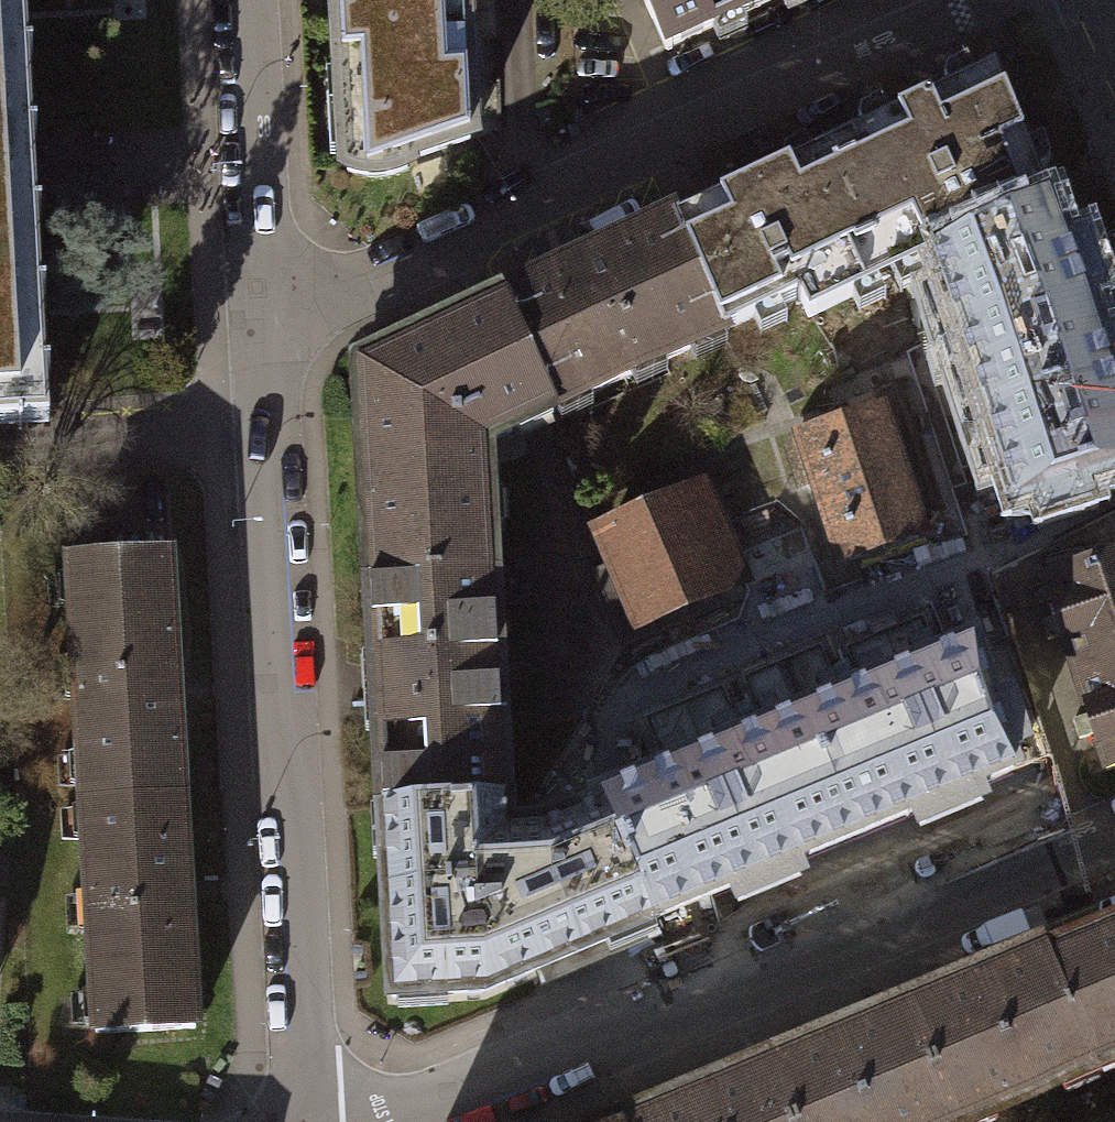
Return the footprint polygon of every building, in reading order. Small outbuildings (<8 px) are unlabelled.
[(53,415),(39,175),(30,0),(0,0),(0,418),(53,415)] [(336,173),(358,175),(381,174),(398,168),(397,160),(461,140),(456,0),(328,0),(336,173)] [(654,48),(767,0),(633,0),(654,48)] [(986,71),(348,369),(385,995),(472,990),(644,921),(597,807),(539,830),(497,831),(478,443),(790,298),(798,316),(928,256),(1039,204),(986,71)] [(928,256),(1009,519),(1114,487),(1114,363),(1058,198),(1039,204),(928,256)] [(869,410),(779,438),(790,474),(808,468),(810,476),(802,479),(807,497),(818,494),(839,561),(910,539),(869,410)] [(699,469),(581,520),(629,630),(747,579),(699,469)] [(162,555),(63,560),(86,1032),(185,1027),(162,555)] [(1048,582),(1110,770),(1114,769),(1114,561),(1048,582)] [(588,787),(597,807),(644,921),(729,885),(735,899),(812,867),(806,852),(912,808),(918,822),(985,794),(980,780),(1030,759),(976,627),(588,787)] [(1039,954),(1035,946),(613,1121),(960,1121),(1114,1058),(1114,923),(1039,954)]
